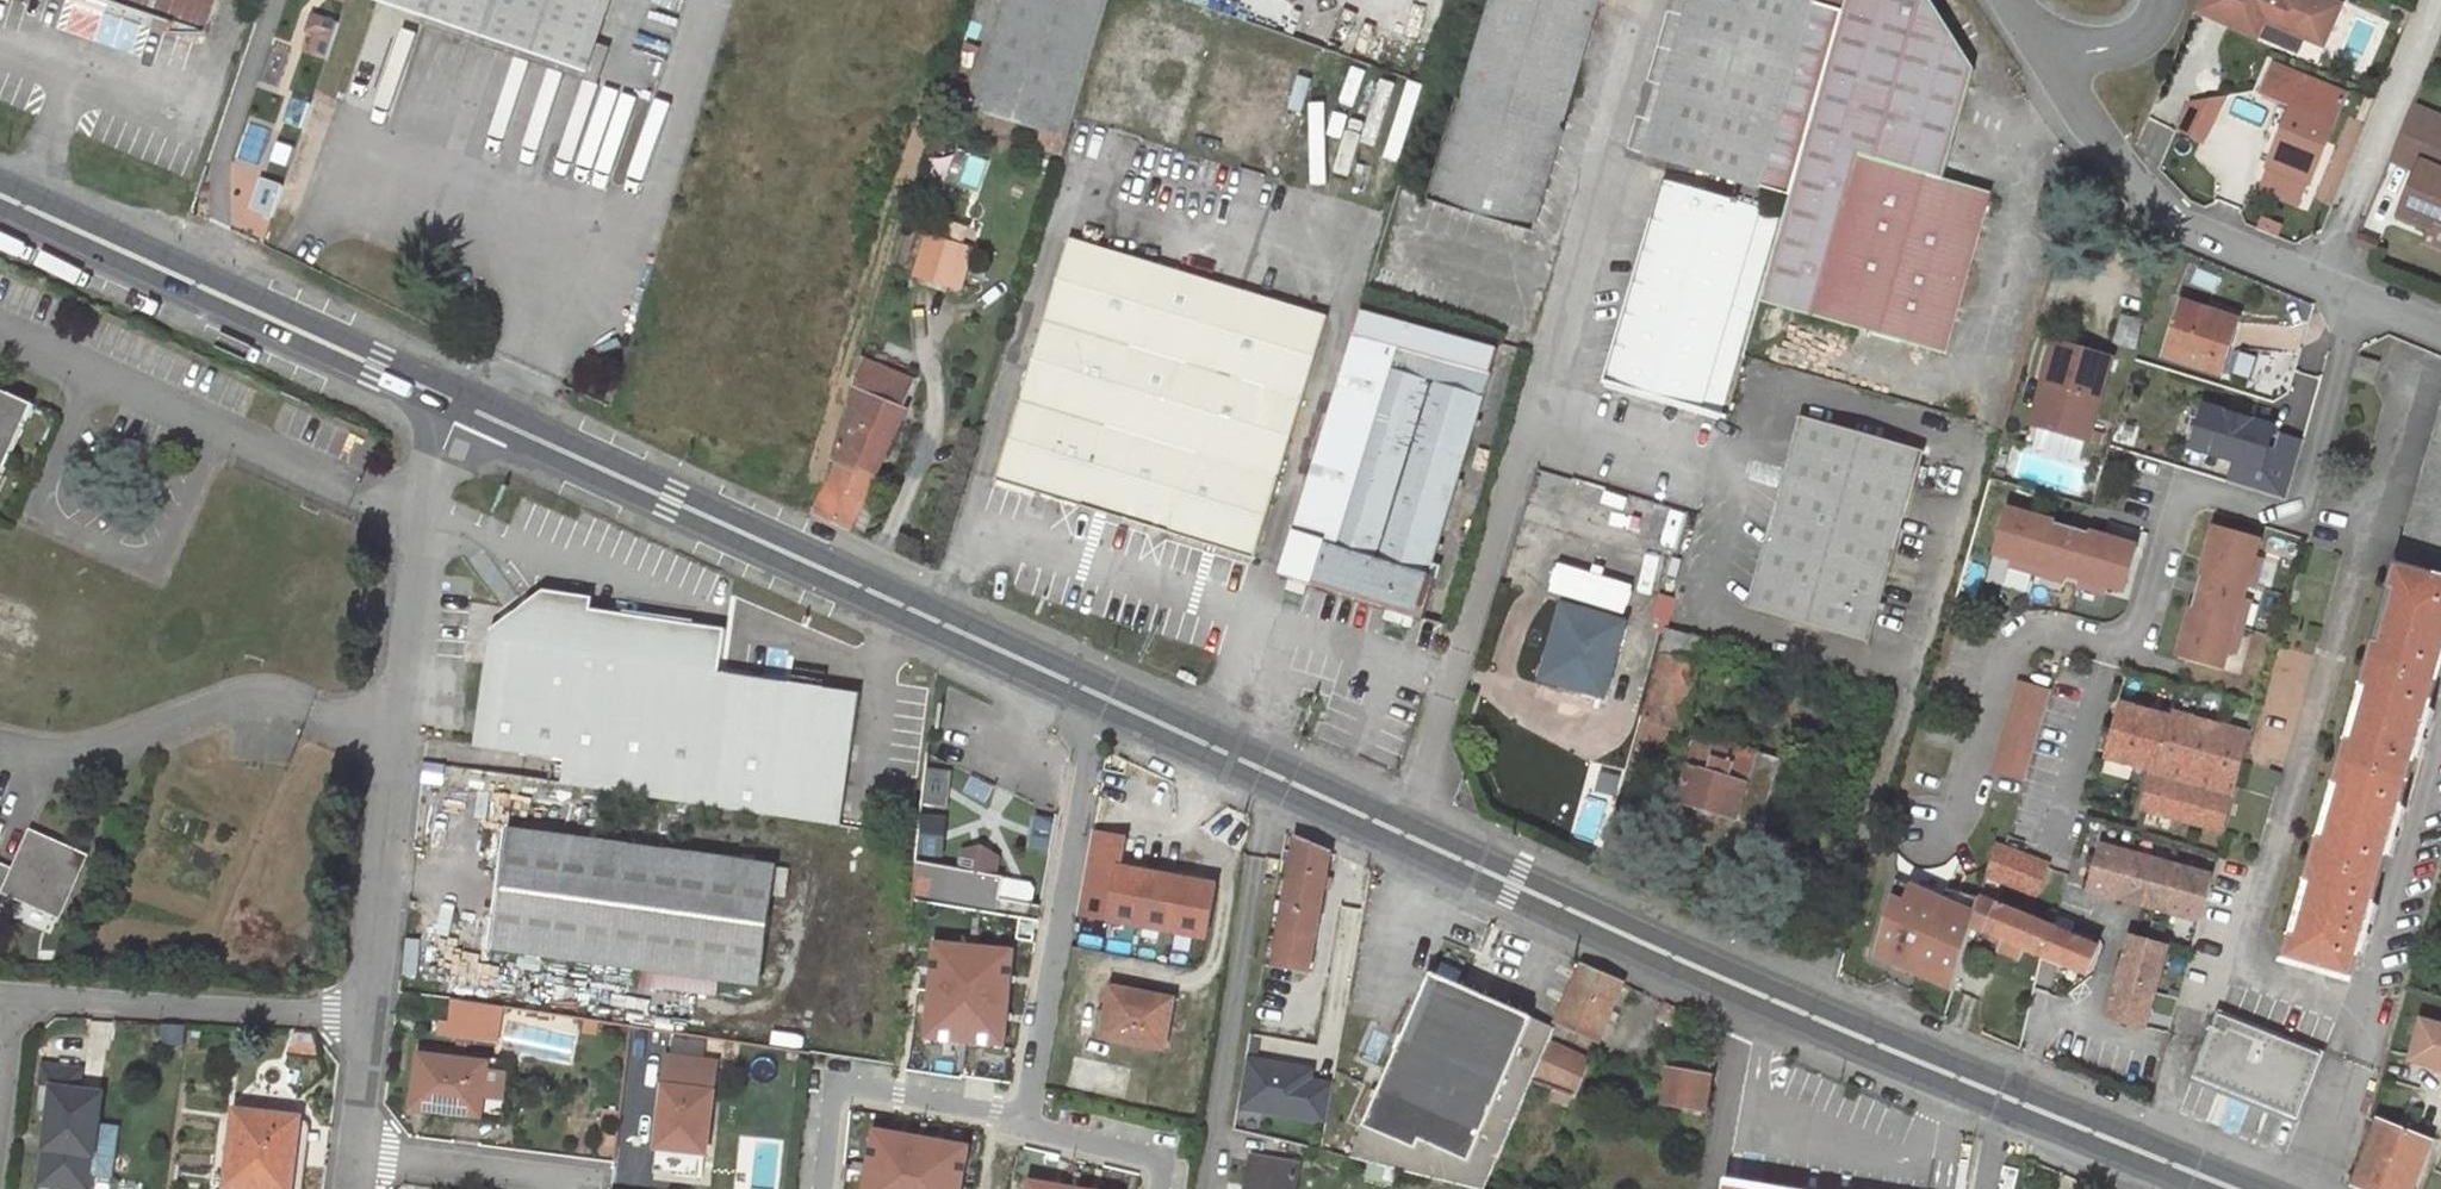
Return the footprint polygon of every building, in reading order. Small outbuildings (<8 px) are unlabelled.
[(172,24),(169,36),(205,33),(216,0),(101,0),(172,24)] [(376,2),(584,75),(610,0),(377,0),(376,2)] [(977,111),(1067,137),(1108,0),(1010,0),(977,111)] [(1446,150),(1545,179),(1598,0),(1491,0),(1446,150)] [(1843,13),(1800,0),(1690,0),(1645,153),(1789,196),(1843,13)] [(1843,13),(1789,196),(1783,218),(1758,301),(1920,347),(1930,349),(1944,354),(1985,212),(1990,215),(1993,204),(1988,202),(1990,192),(1942,179),(1973,68),(1930,0),(1847,0),(1843,13)] [(2194,13),(2219,24),(2221,20),(2258,37),(2263,24),(2322,49),(2340,8),(2321,0),(2199,0),(2194,13)] [(264,22),(261,31),(278,38),(281,28),(264,22)] [(261,31),(252,28),(236,74),(280,89),(287,68),(289,68),(298,44),(278,38),(261,31)] [(2309,182),(2343,96),(2273,67),(2262,96),(2290,108),(2267,165),(2309,182)] [(2177,127),(2199,138),(2221,97),(2188,103),(2177,127)] [(2410,108),(2392,151),(2421,163),(2431,167),(2428,175),(2418,172),(2400,215),(2431,229),(2433,222),(2440,225),(2440,120),(2410,108)] [(1545,179),(1446,150),(1431,198),(1531,227),(1545,179)] [(2431,167),(2421,163),(2418,172),(2428,175),(2431,167)] [(2309,182),(2267,165),(2259,186),(2300,204),(2309,182)] [(259,177),(248,207),(272,216),(283,185),(259,177)] [(1758,301),(1783,218),(1760,212),(1765,194),(1737,186),(1732,204),(1665,185),(1606,380),(1725,416),(1758,301)] [(2431,229),(2440,233),(2440,225),(2433,222),(2431,229)] [(932,224),(929,237),(961,246),(965,234),(932,224)] [(963,246),(961,246),(929,237),(925,236),(915,275),(951,286),(963,246)] [(1325,318),(1068,240),(996,480),(1253,557),(1325,318)] [(443,262),(426,255),(422,265),(439,272),(443,262)] [(1362,305),(1353,334),(1488,375),(1497,345),(1362,305)] [(2236,322),(2182,305),(2166,357),(2220,372),(2236,322)] [(1854,335),(1785,315),(1773,357),(1842,377),(1854,335)] [(2138,332),(2121,328),(2116,343),(2134,348),(2138,332)] [(1488,375),(1353,334),(1280,575),(1415,616),(1428,575),(1488,375)] [(2052,385),(2039,426),(2087,440),(2111,360),(2055,344),(2044,382),(2052,385)] [(1929,355),(1930,349),(1920,347),(1919,352),(1929,355)] [(2377,364),(2358,360),(2353,378),(2371,384),(2377,364)] [(840,461),(817,512),(850,528),(864,500),(881,464),(906,411),(900,408),(911,381),(864,361),(834,458),(840,461)] [(16,423),(24,426),(34,403),(0,387),(0,458),(16,423)] [(2237,461),(2231,483),(2290,499),(2308,431),(2207,405),(2195,451),(2237,461)] [(2396,567),(2440,579),(2440,407),(2396,567)] [(1921,452),(1800,416),(1747,608),(1867,642),(1921,452)] [(24,426),(16,423),(0,458),(0,479),(24,426)] [(875,505),(864,500),(850,528),(862,534),(875,505)] [(2136,547),(2005,509),(1992,553),(2010,558),(2008,565),(2035,573),(2037,566),(2064,574),(2078,578),(2076,585),(2104,592),(2106,586),(2123,591),(2136,547)] [(1647,588),(1663,594),(1691,521),(1675,515),(1647,588)] [(2214,525),(2176,657),(2221,670),(2226,652),(2232,654),(2240,627),(2234,625),(2241,598),(2245,584),(2252,586),(2260,559),(2253,556),(2258,538),(2214,525)] [(2037,566),(2035,573),(2062,581),(2064,574),(2037,566)] [(2396,567),(2389,590),(2395,592),(2380,646),(2373,644),(2361,688),(2368,690),(2352,742),(2346,740),(2333,784),(2340,787),(2326,839),(2319,836),(2306,881),(2314,882),(2298,937),(2291,935),(2284,961),(2351,980),(2359,952),(2364,932),(2367,933),(2370,924),(2367,924),(2372,907),(2387,854),(2392,837),(2395,836),(2397,827),(2394,827),(2400,809),(2414,757),(2419,739),(2421,740),(2424,731),(2422,731),(2428,711),(2440,663),(2440,579),(2396,567)] [(1428,575),(1415,616),(1423,619),(1435,578),(1428,575)] [(2389,590),(2373,644),(2380,646),(2395,592),(2389,590)] [(562,783),(841,825),(859,692),(718,672),(725,630),(589,609),(591,598),(543,591),(491,632),(474,745),(565,761),(562,783)] [(2241,598),(2234,625),(2240,627),(2248,600),(2241,598)] [(1620,623),(1563,608),(1542,684),(1571,692),(1572,685),(1602,694),(1620,623)] [(1701,641),(1663,631),(1657,656),(1658,656),(1694,666),(1701,641)] [(1694,666),(1658,656),(1641,719),(1675,729),(1676,729),(1694,666)] [(1198,677),(1182,670),(1179,676),(1196,683),(1198,677)] [(2050,690),(2020,681),(1994,771),(2024,780),(2050,690)] [(2361,688),(2346,740),(2352,742),(2368,690),(2361,688)] [(2222,830),(2247,734),(2167,711),(2165,718),(2119,706),(2105,759),(2152,772),(2142,809),(2222,830)] [(2434,712),(2428,711),(2422,731),(2424,731),(2428,731),(2434,712)] [(1718,743),(1697,736),(1679,803),(1758,826),(1778,759),(1734,748),(1737,740),(1719,736),(1718,743)] [(2426,741),(2421,740),(2419,739),(2414,757),(2421,759),(2426,741)] [(926,768),(921,808),(946,810),(950,770),(926,768)] [(2333,784),(2319,836),(2326,839),(2340,787),(2333,784)] [(2406,810),(2400,809),(2394,827),(2397,827),(2401,828),(2406,810)] [(920,815),(917,853),(942,855),(945,817),(920,815)] [(1026,848),(1050,852),(1055,821),(1032,817),(1026,848)] [(758,986),(776,867),(508,829),(491,948),(758,986)] [(1129,836),(1093,830),(1078,920),(1208,941),(1218,882),(1124,866),(1129,836)] [(2,902),(7,905),(13,892),(58,912),(84,855),(33,831),(15,868),(0,860),(0,906),(2,902)] [(2398,837),(2395,836),(2392,837),(2387,854),(2393,856),(2398,837)] [(1323,877),(1328,853),(1297,839),(1275,965),(1307,971),(1321,889),(1323,877)] [(2093,848),(2080,845),(2075,861),(2088,866),(2093,848)] [(2047,867),(1995,846),(1986,873),(2038,893),(2047,867)] [(956,873),(997,880),(1000,857),(981,847),(960,850),(956,873)] [(2200,921),(2212,879),(2101,848),(2090,889),(2200,921)] [(956,873),(915,866),(912,895),(1026,915),(1027,907),(997,901),(1000,881),(997,880),(956,873)] [(1323,877),(1321,889),(1328,890),(1331,878),(1323,877)] [(997,901),(1027,907),(1031,907),(1035,885),(1001,879),(1000,881),(997,901)] [(1971,925),(1974,914),(1943,900),(1897,880),(1876,954),(1953,988),(1971,925)] [(2306,881),(2291,935),(2298,937),(2314,882),(2306,881)] [(1943,900),(1974,914),(1979,897),(1947,888),(1943,900)] [(2064,892),(2051,888),(2048,898),(2060,903),(2064,892)] [(2078,896),(2064,892),(2060,903),(2074,907),(2078,896)] [(2051,929),(1979,897),(1974,914),(1971,925),(2004,939),(2001,951),(2022,960),(2025,947),(2043,955),(2043,954),(2051,929)] [(2379,908),(2372,907),(2367,924),(2370,924),(2373,926),(2379,908)] [(2073,937),(2051,929),(2043,954),(2043,955),(2086,973),(2096,948),(2088,945),(2091,940),(2075,933),(2073,937)] [(2371,934),(2367,933),(2364,932),(2359,952),(2366,954),(2371,934)] [(2131,935),(2108,1016),(2145,1027),(2168,946),(2131,935)] [(1019,953),(929,938),(913,1037),(1003,1052),(1019,953)] [(1307,971),(1275,965),(1269,994),(1302,999),(1307,971)] [(1610,1006),(1619,984),(1581,967),(1556,1022),(1597,1040),(1605,1019),(1610,1006)] [(1339,991),(1349,994),(1352,974),(1342,973),(1339,991)] [(1480,1188),(1485,1188),(1531,1081),(1547,1044),(1554,1027),(1429,973),(1348,1158),(1480,1188)] [(1162,1047),(1170,1001),(1109,988),(1102,1034),(1162,1047)] [(405,996),(403,1012),(414,1013),(416,998),(405,996)] [(503,1007),(452,1001),(449,1020),(436,1019),(433,1036),(498,1044),(503,1007)] [(1619,1011),(1610,1006),(1605,1019),(1613,1024),(1619,1011)] [(2321,1055),(2220,1016),(2193,1078),(2295,1120),(2321,1055)] [(2408,1059),(2440,1068),(2440,1027),(2419,1020),(2408,1059)] [(1588,1062),(1547,1044),(1531,1081),(1573,1098),(1588,1062)] [(1317,1062),(1248,1051),(1239,1108),(1325,1121),(1332,1078),(1315,1076),(1317,1062)] [(505,1116),(511,1067),(420,1054),(413,1107),(460,1114),(460,1111),(505,1116)] [(1672,1072),(1709,1078),(1711,1062),(1675,1055),(1672,1072)] [(662,1089),(711,1094),(713,1062),(666,1057),(662,1089)] [(58,1064),(54,1085),(57,1085),(86,1089),(89,1069),(58,1064)] [(1709,1078),(1672,1072),(1668,1071),(1662,1102),(1703,1109),(1709,1078)] [(54,1109),(51,1109),(41,1172),(90,1179),(103,1092),(86,1089),(57,1085),(54,1109)] [(704,1154),(711,1094),(662,1089),(659,1120),(663,1120),(659,1152),(656,1152),(654,1168),(694,1172),(696,1153),(704,1154)] [(300,1116),(238,1109),(229,1185),(261,1188),(292,1188),(300,1116)] [(292,1188),(303,1188),(308,1137),(304,1120),(303,1116),(300,1116),(292,1188)] [(2366,1188),(2413,1188),(2430,1143),(2410,1135),(2414,1125),(2400,1119),(2396,1130),(2378,1123),(2356,1185),(2366,1188)] [(873,1133),(866,1188),(961,1188),(967,1145),(873,1133)] [(1298,1166),(1253,1158),(1247,1188),(1294,1188),(1298,1166)] [(1024,1180),(1023,1188),(1091,1188),(1024,1180)]
